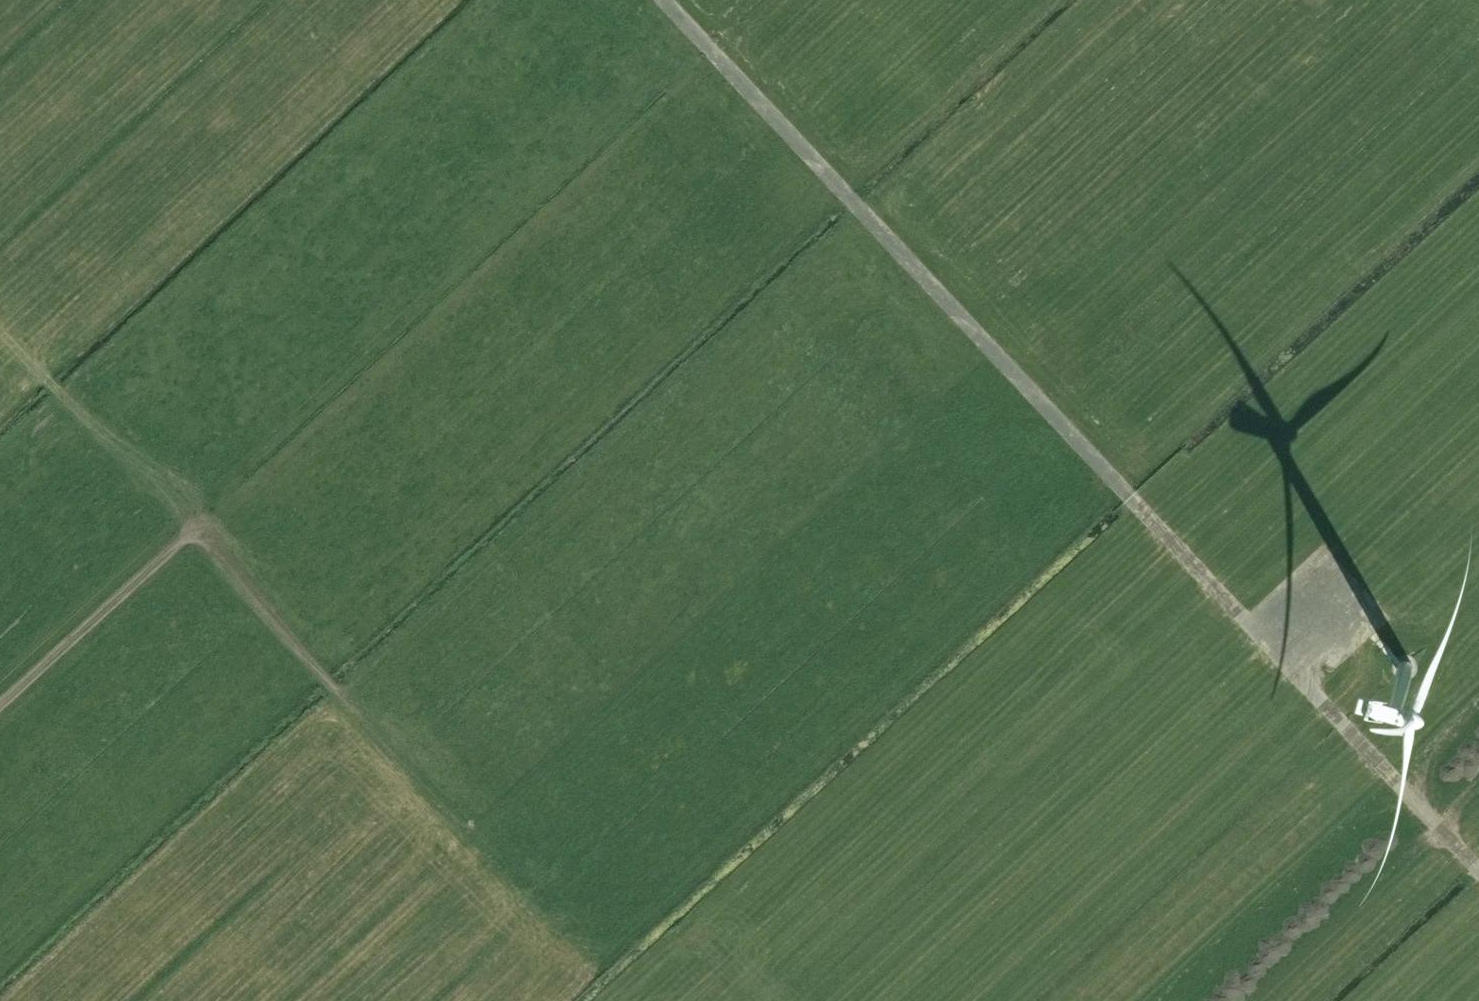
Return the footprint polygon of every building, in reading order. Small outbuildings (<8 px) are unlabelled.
[(1402,662),(1399,664),(1398,666),(1398,669),(1399,672),(1401,675),(1403,676),(1406,676),(1409,676),(1412,674),(1413,671),(1413,668),(1412,665),(1411,663),(1408,661),(1405,661),(1402,662)]
